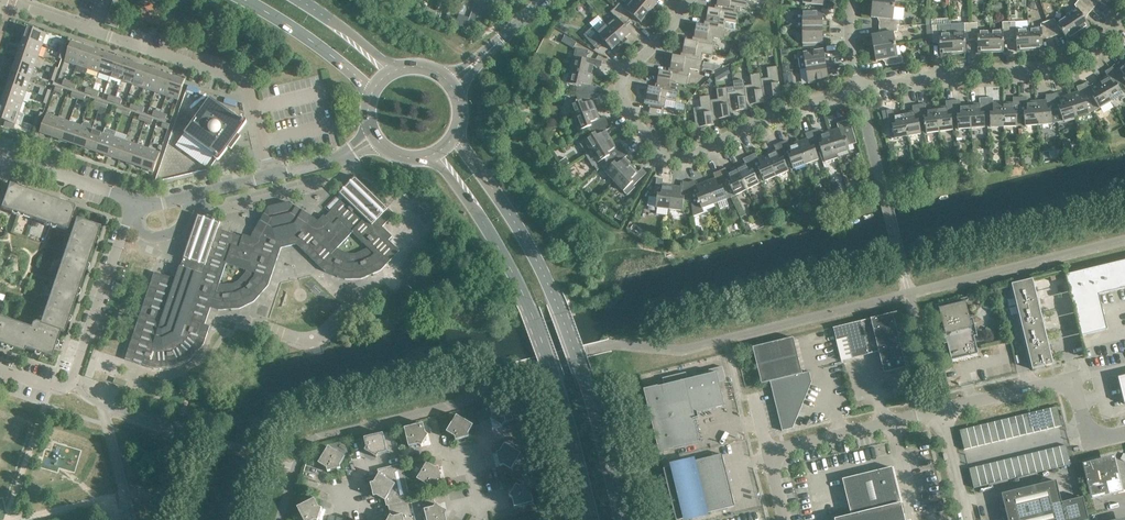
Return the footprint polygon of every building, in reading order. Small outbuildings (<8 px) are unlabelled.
[(114,0),(113,0),(111,6),(124,10),(126,4),(114,0)] [(633,0),(630,0),(624,7),(619,3),(615,8),(629,21),(633,16),(641,23),(649,13),(633,0)] [(649,13),(657,4),(652,0),(633,0),(649,13)] [(716,10),(735,13),(736,6),(746,8),(748,0),(717,0),(716,10)] [(1079,0),(1074,5),(1077,9),(1066,16),(1079,34),(1089,26),(1081,15),(1084,13),(1087,15),(1091,10),(1079,0)] [(1091,10),(1095,5),(1093,3),(1094,0),(1107,6),(1110,0),(1079,0),(1091,10)] [(894,7),(872,5),(871,18),(881,19),(880,26),(897,26),(899,26),(899,20),(893,19),(894,7)] [(124,10),(111,6),(109,12),(122,16),(124,10)] [(426,6),(423,12),(433,17),(436,10),(426,6)] [(629,21),(615,8),(610,12),(615,17),(606,24),(621,42),(630,34),(623,26),(629,21)] [(708,8),(705,26),(724,29),(726,29),(734,31),(736,24),(738,14),(735,13),(716,10),(708,8)] [(802,11),(802,13),(799,13),(796,17),(796,28),(802,28),(830,27),(830,26),(830,21),(830,20),(822,20),(822,11),(802,11)] [(122,16),(109,12),(107,18),(120,22),(122,16)] [(459,13),(455,25),(464,28),(468,17),(459,13)] [(1079,34),(1066,16),(1056,23),(1054,19),(1047,21),(1052,36),(1058,34),(1057,31),(1060,29),(1068,41),(1079,34)] [(120,22),(107,18),(105,24),(118,29),(120,22)] [(1052,36),(1047,21),(1040,24),(1041,28),(1028,29),(1030,51),(1043,50),(1042,36),(1045,35),(1046,39),(1052,36)] [(1010,38),(1009,22),(1002,22),(1002,30),(990,31),(991,53),(1003,52),(1003,38),(1010,38)] [(1015,22),(1009,22),(1010,38),(1016,38),(1017,52),(1030,51),(1028,29),(1016,30),(1015,22)] [(971,39),(970,23),(963,24),(964,32),(951,33),(953,55),(966,54),(965,40),(971,39)] [(977,23),(970,23),(971,39),(977,39),(978,53),(991,53),(990,31),(978,31),(977,23)] [(621,42),(606,24),(597,32),(593,27),(584,35),(594,46),(598,43),(600,46),(605,42),(612,50),(621,42)] [(696,24),(693,42),(712,45),(714,38),(724,40),(726,29),(724,29),(705,26),(696,24)] [(940,55),(953,55),(951,33),(951,27),(939,28),(938,25),(932,26),(933,42),(939,41),(940,55)] [(897,32),(897,26),(880,26),(881,34),(871,36),(874,49),(895,45),(893,33),(897,32)] [(46,34),(27,27),(23,39),(42,45),(46,34)] [(830,28),(830,27),(802,28),(803,44),(823,44),(822,35),(830,35),(830,33),(830,28)] [(42,45),(23,39),(19,50),(38,57),(42,45)] [(685,40),(682,57),(701,61),(702,54),(712,55),(714,45),(712,45),(693,42),(685,40)] [(569,41),(566,47),(573,51),(576,45),(569,41)] [(83,46),(71,42),(65,61),(76,65),(83,46)] [(897,57),(895,45),(874,49),(876,61),(886,60),(887,66),(903,63),(902,56),(897,57)] [(94,50),(83,46),(76,65),(88,69),(94,50)] [(588,51),(575,49),(570,71),(593,76),(595,66),(601,68),(602,61),(586,58),(588,51)] [(803,52),(804,54),(801,54),(799,56),(798,58),(800,69),(806,68),(833,64),(833,63),(832,58),(832,56),(824,57),(823,49),(803,52)] [(38,57),(19,50),(15,61),(35,68),(38,57)] [(105,54),(94,50),(88,69),(99,73),(105,54)] [(117,57),(105,54),(99,73),(110,77),(117,57)] [(673,55),(669,73),(688,77),(690,69),(700,71),(702,61),(701,61),(682,57),(673,55)] [(128,61),(117,57),(110,77),(121,81),(128,61)] [(35,68),(15,61),(12,72),(31,79),(35,68)] [(139,65),(128,61),(121,81),(133,84),(139,65)] [(1118,68),(1115,64),(1110,69),(1120,82),(1123,79),(1124,81),(1124,62),(1118,68)] [(704,63),(703,69),(713,71),(714,65),(704,63)] [(833,65),(833,64),(806,68),(808,84),(828,81),(827,72),(834,71),(834,70),(833,65)] [(150,69),(139,65),(133,84),(144,88),(150,69)] [(781,96),(777,67),(767,68),(768,78),(761,79),(763,98),(764,98),(781,96)] [(162,73),(150,69),(144,88),(155,92),(162,73)] [(1120,82),(1110,69),(1105,72),(1107,76),(1099,81),(1111,102),(1122,95),(1116,84),(1120,82)] [(721,70),(715,74),(719,80),(725,77),(721,70)] [(593,76),(570,71),(569,75),(563,74),(560,87),(566,88),(567,84),(580,87),(578,94),(595,93),(596,87),(591,86),(593,76)] [(659,71),(656,88),(675,92),(677,84),(687,86),(688,77),(669,73),(659,71)] [(31,79),(12,72),(8,84),(27,90),(31,79)] [(173,77),(162,73),(155,92),(166,96),(173,77)] [(751,85),(744,86),(746,105),(747,105),(764,103),(764,98),(763,98),(761,79),(760,73),(750,75),(751,85)] [(185,81),(173,77),(166,96),(178,100),(185,81)] [(734,92),(732,92),(732,89),(727,90),(727,93),(729,112),(730,112),(747,110),(747,105),(746,105),(744,86),(743,80),(733,81),(734,92)] [(1111,102),(1099,81),(1090,86),(1088,82),(1082,85),(1089,100),(1094,112),(1095,112),(1094,111),(1111,102)] [(27,90),(8,84),(4,95),(23,101),(27,90)] [(1089,100),(1082,85),(1076,87),(1078,92),(1069,95),(1076,117),(1094,112),(1089,100)] [(645,104),(650,105),(649,115),(663,117),(666,100),(676,102),(678,92),(675,92),(656,88),(648,87),(645,104)] [(718,100),(710,101),(713,120),(731,117),(730,112),(729,112),(727,93),(727,90),(726,88),(716,89),(718,100)] [(597,99),(595,93),(578,94),(581,101),(569,106),(574,119),(596,110),(592,101),(597,99)] [(1057,93),(1052,94),(1055,111),(1059,109),(1063,121),(1076,117),(1069,95),(1059,98),(1057,93)] [(1057,123),(1055,111),(1052,94),(1045,95),(1046,101),(1036,101),(1038,125),(1057,123)] [(23,101),(4,95),(0,106),(19,113),(23,101)] [(714,125),(713,120),(710,101),(710,96),(700,97),(701,107),(693,108),(696,128),(714,125)] [(184,133),(175,146),(204,166),(213,154),(215,155),(214,155),(214,156),(214,157),(214,158),(215,158),(215,159),(215,160),(216,160),(217,160),(218,160),(219,160),(220,159),(246,123),(246,122),(247,122),(247,121),(246,121),(246,120),(246,119),(245,119),(245,118),(244,118),(243,118),(242,118),(242,119),(241,119),(236,116),(210,97),(184,133)] [(1019,113),(1020,97),(1013,97),(1013,103),(1003,103),(1003,127),(1017,126),(1017,114),(1019,113)] [(1026,97),(1020,97),(1019,113),(1024,113),(1025,126),(1038,125),(1036,101),(1026,102),(1026,97)] [(987,114),(986,98),(979,98),(979,104),(969,105),(971,128),(985,127),(984,114),(987,114)] [(986,98),(987,114),(987,117),(990,117),(990,127),(1003,127),(1003,103),(993,103),(993,98),(986,98)] [(954,117),(952,100),(945,101),(946,107),(936,108),(939,131),(953,130),(951,117),(954,117)] [(959,100),(952,100),(954,117),(957,116),(958,129),(971,128),(969,105),(960,106),(959,100)] [(926,104),(919,105),(921,121),(924,121),(925,125),(924,125),(924,126),(925,126),(926,133),(939,131),(936,108),(926,109),(926,104)] [(921,121),(919,105),(912,106),(913,111),(903,113),(908,136),(921,134),(918,121),(921,121)] [(0,106),(0,119),(5,121),(15,124),(19,113),(0,106)] [(894,139),(908,136),(903,113),(894,115),(893,109),(886,111),(889,129),(892,129),(894,139)] [(600,119),(596,110),(574,119),(579,131),(591,126),(592,130),(607,123),(605,117),(600,119)] [(58,118),(47,114),(40,133),(52,137),(58,118)] [(70,122),(58,118),(52,137),(63,141),(70,122)] [(838,129),(829,131),(836,154),(849,150),(848,146),(857,143),(849,119),(837,123),(838,129)] [(5,121),(3,126),(14,129),(15,124),(5,121)] [(81,125),(70,122),(63,141),(74,145),(81,125)] [(610,128),(607,123),(592,130),(595,134),(579,143),(586,155),(611,139),(606,131),(610,128)] [(92,129),(81,125),(74,145),(86,149),(92,129)] [(105,128),(103,133),(97,152),(108,156),(115,137),(117,131),(105,128)] [(103,133),(92,129),(86,149),(97,152),(103,133)] [(818,129),(811,131),(817,147),(818,149),(820,148),(823,158),(836,154),(829,131),(820,134),(818,129)] [(817,147),(811,131),(805,134),(807,139),(798,142),(806,164),(818,160),(814,148),(817,147)] [(126,141),(115,137),(108,156),(119,160),(126,141)] [(616,148),(611,139),(586,155),(585,155),(593,167),(594,166),(597,171),(611,160),(624,150),(621,145),(616,148)] [(137,145),(126,141),(119,160),(130,164),(137,145)] [(786,141),(780,143),(786,158),(789,157),(793,169),(806,164),(798,142),(788,146),(786,141)] [(786,158),(780,143),(774,146),(776,151),(767,155),(776,176),(788,171),(784,161),(787,160),(786,158)] [(148,149),(137,145),(130,164),(142,168),(148,149)] [(160,153),(148,149),(142,168),(153,172),(160,153)] [(628,154),(624,150),(611,160),(614,163),(605,172),(614,181),(631,165),(624,158),(628,154)] [(755,153),(749,156),(756,171),(759,170),(764,182),(776,176),(767,155),(758,159),(755,153)] [(756,171),(749,156),(743,159),(745,164),(736,169),(747,190),(759,184),(753,172),(756,171)] [(565,158),(560,162),(563,167),(569,164),(565,158)] [(638,172),(631,165),(614,181),(623,191),(633,182),(635,185),(647,173),(642,169),(638,172)] [(725,168),(719,171),(725,186),(726,189),(730,187),(735,196),(747,190),(736,169),(728,173),(725,168)] [(725,186),(719,171),(713,173),(715,179),(706,182),(714,204),(727,199),(722,187),(725,186)] [(382,227),(394,215),(355,177),(339,194),(344,198),(329,213),(326,217),(324,215),(313,225),(311,223),(307,221),(310,215),(289,202),(279,205),(289,246),(296,244),(325,272),(345,280),(361,279),(381,271),(400,251),(389,240),(392,237),(382,227)] [(656,208),(669,209),(672,186),(662,185),(663,179),(656,178),(654,195),(657,195),(656,208)] [(689,183),(691,199),(693,216),(703,212),(702,209),(714,204),(706,182),(696,186),(695,180),(689,183)] [(682,187),(672,186),(669,209),(682,211),(684,198),(691,199),(689,183),(683,182),(682,187)] [(9,184),(5,196),(0,208),(18,214),(19,211),(24,212),(23,215),(33,219),(42,195),(25,189),(26,188),(25,188),(25,189),(20,187),(20,186),(19,186),(19,187),(9,184)] [(838,186),(832,188),(835,197),(841,195),(838,186)] [(58,200),(42,195),(33,219),(44,223),(45,220),(50,221),(49,224),(66,230),(75,206),(64,203),(64,202),(64,201),(64,202),(58,201),(59,200),(58,200)] [(648,198),(647,208),(655,209),(657,199),(648,198)] [(240,309),(254,302),(256,300),(268,286),(281,248),(289,246),(279,205),(268,207),(256,228),(261,232),(258,236),(257,239),(243,235),(242,237),(218,229),(220,223),(198,215),(196,220),(181,266),(180,266),(175,279),(216,293),(211,308),(218,310),(240,309)] [(619,212),(616,218),(621,221),(624,215),(619,212)] [(100,226),(75,218),(66,245),(90,253),(95,238),(100,226)] [(90,253),(66,245),(57,271),(81,279),(90,253)] [(1066,277),(1081,338),(1107,332),(1099,297),(1124,290),(1124,263),(1066,277)] [(81,279),(57,271),(48,298),(72,306),(81,279)] [(216,293),(175,279),(154,272),(141,311),(125,359),(154,369),(175,368),(190,361),(204,345),(210,326),(205,325),(211,308),(216,293)] [(1036,304),(1031,282),(1009,287),(1015,309),(1036,304)] [(48,298),(40,323),(39,324),(59,331),(63,332),(72,306),(48,298)] [(965,301),(938,308),(942,325),(939,326),(942,335),(975,327),(973,318),(969,318),(965,301)] [(1042,324),(1036,304),(1015,309),(1020,329),(1042,324)] [(936,309),(929,311),(932,321),(938,319),(936,309)] [(897,312),(833,328),(833,329),(836,340),(841,361),(852,358),(879,352),(901,347),(893,314),(897,313),(897,312)] [(30,327),(0,317),(0,344),(1,344),(2,341),(7,343),(6,346),(23,352),(24,348),(31,328),(30,327)] [(32,323),(30,327),(31,328),(24,348),(51,357),(59,331),(39,324),(40,323),(35,321),(32,323)] [(1046,345),(1042,324),(1020,329),(1025,351),(1046,345)] [(975,327),(942,335),(944,345),(947,344),(951,361),(978,354),(974,337),(977,336),(975,327)] [(801,376),(793,341),(752,350),(761,387),(770,385),(782,434),(792,431),(811,385),(809,374),(801,376)] [(1053,365),(1046,345),(1025,351),(1031,371),(1053,365)] [(906,368),(901,347),(879,352),(884,373),(906,368)] [(664,386),(645,390),(660,452),(699,442),(693,417),(695,413),(725,406),(719,382),(725,380),(722,367),(708,370),(709,374),(683,381),(681,373),(662,378),(664,386)] [(509,403),(490,407),(492,417),(490,419),(502,427),(504,424),(513,421),(509,403)] [(1051,414),(1050,409),(1043,410),(1047,429),(1054,428),(1051,414)] [(1041,431),(1047,429),(1043,410),(1036,412),(1041,431)] [(1036,412),(1029,414),(1034,433),(1041,431),(1036,412)] [(1054,413),(1051,414),(1054,428),(1061,426),(1058,413),(1054,413)] [(1029,414),(1022,415),(1027,434),(1034,433),(1029,414)] [(457,415),(447,432),(455,437),(456,440),(469,437),(468,434),(473,425),(457,415)] [(1022,415),(1015,417),(1020,436),(1027,434),(1022,415)] [(1015,417),(1008,419),(1013,438),(1020,436),(1015,417)] [(1008,419),(1001,420),(1006,440),(1013,438),(1008,419)] [(1001,420),(994,422),(999,441),(1006,440),(1001,420)] [(994,422),(987,424),(992,443),(999,441),(994,422)] [(426,433),(423,424),(405,428),(409,447),(418,445),(421,446),(429,435),(426,433)] [(987,424),(980,425),(985,445),(992,443),(987,424)] [(980,425),(973,427),(978,446),(985,445),(980,425)] [(973,427),(966,429),(971,448),(978,446),(973,427)] [(966,429),(959,431),(964,450),(971,448),(966,429)] [(388,452),(383,433),(364,438),(366,447),(365,450),(376,457),(378,454),(388,452)] [(511,470),(521,454),(505,443),(500,452),(496,453),(500,466),(503,465),(511,470)] [(1066,445),(1059,447),(1064,466),(1071,464),(1066,445)] [(328,447),(318,463),(327,468),(328,472),(341,468),(340,465),(345,457),(329,447),(328,447)] [(1059,447),(1052,449),(1057,468),(1064,466),(1059,447)] [(1052,449),(1045,450),(1050,470),(1057,468),(1052,449)] [(1045,450),(1038,452),(1043,471),(1050,470),(1045,450)] [(1038,452),(1031,454),(1036,473),(1043,471),(1038,452)] [(1031,454),(1024,455),(1029,475),(1036,473),(1031,454)] [(1024,455),(1017,457),(1022,476),(1029,475),(1024,455)] [(664,470),(676,519),(684,519),(735,507),(722,456),(664,470)] [(1017,457),(1010,459),(1015,478),(1022,476),(1017,457)] [(1010,459),(1003,460),(1008,480),(1015,478),(1010,459)] [(1003,460),(997,462),(1001,481),(1008,480),(1003,460)] [(1117,484),(1112,461),(1111,461),(1111,460),(1087,466),(1087,467),(1094,495),(1094,496),(1104,493),(1119,489),(1117,484)] [(997,462),(990,464),(994,483),(1001,481),(997,462)] [(438,481),(442,480),(439,467),(435,468),(427,463),(417,479),(433,489),(438,481)] [(385,501),(388,505),(411,500),(402,464),(378,469),(379,474),(374,483),(370,483),(374,497),(377,496),(385,501)] [(990,464),(983,466),(987,485),(994,483),(990,464)] [(983,466),(976,467),(980,486),(987,485),(983,466)] [(980,486),(976,467),(969,469),(973,488),(980,486)] [(840,482),(849,518),(841,519),(902,519),(889,470),(840,482)] [(1001,494),(1006,516),(1061,503),(1056,481),(1001,494)] [(534,503),(529,484),(519,486),(517,484),(509,496),(512,498),(515,507),(534,503)] [(411,500),(416,519),(447,519),(445,514),(447,511),(435,504),(433,494),(411,500)] [(1083,497),(1061,503),(1066,519),(1088,519),(1083,497)] [(297,507),(304,519),(318,519),(322,508),(319,507),(314,498),(297,507)] [(411,500),(388,505),(390,515),(388,519),(416,519),(411,500)] [(1061,503),(1006,516),(1007,519),(1066,519),(1061,503)] [(940,504),(932,506),(934,513),(941,511),(940,504)]
